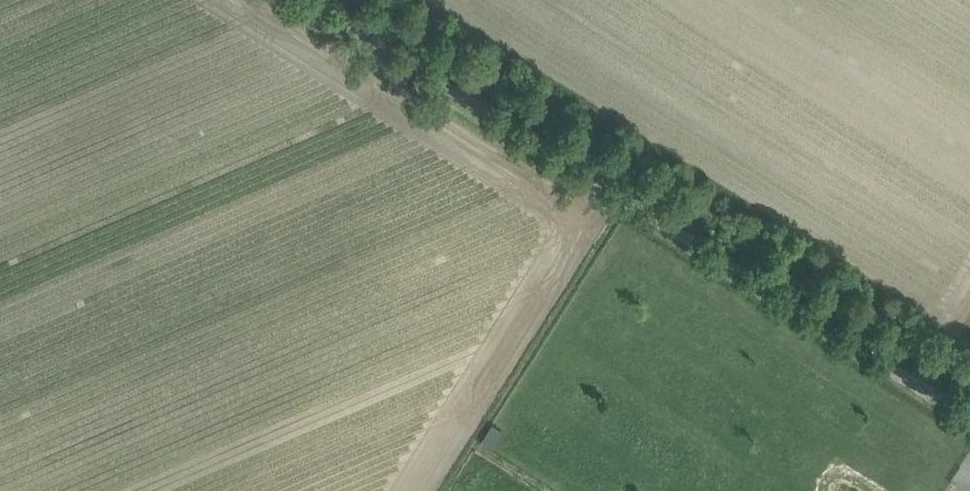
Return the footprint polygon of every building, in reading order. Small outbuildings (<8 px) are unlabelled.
[(493,422),(480,441),(482,442),(491,448),(504,429),(495,423),(493,422)]
